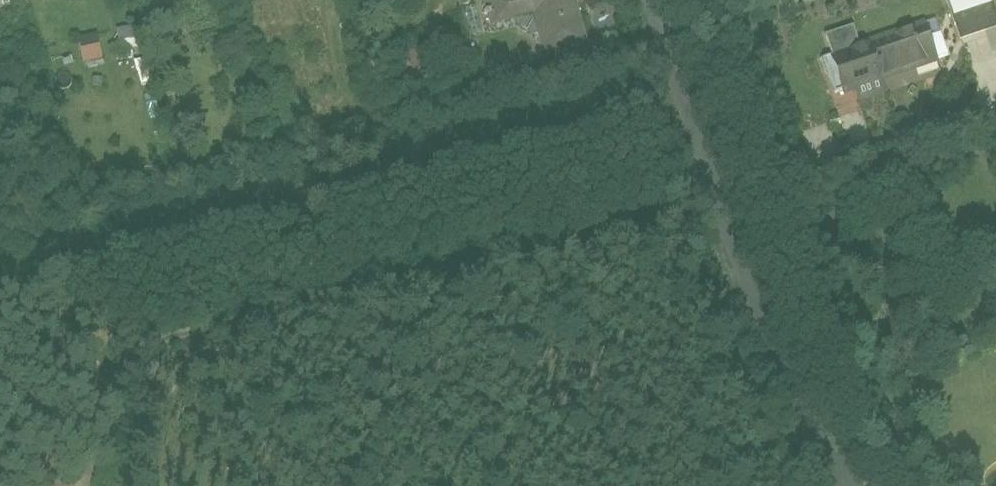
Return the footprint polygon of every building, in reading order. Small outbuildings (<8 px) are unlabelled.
[(25,4),(23,0),(0,0),(0,11),(25,4)] [(582,0),(487,0),(495,26),(539,14),(550,48),(591,31),(582,0)] [(988,0),(946,0),(952,18),(990,5),(988,0)] [(852,25),(822,36),(829,57),(821,60),(835,98),(852,92),(857,105),(885,95),(881,83),(939,63),(924,20),(859,43),(852,25)] [(83,62),(102,59),(100,34),(80,36),(83,62)]
